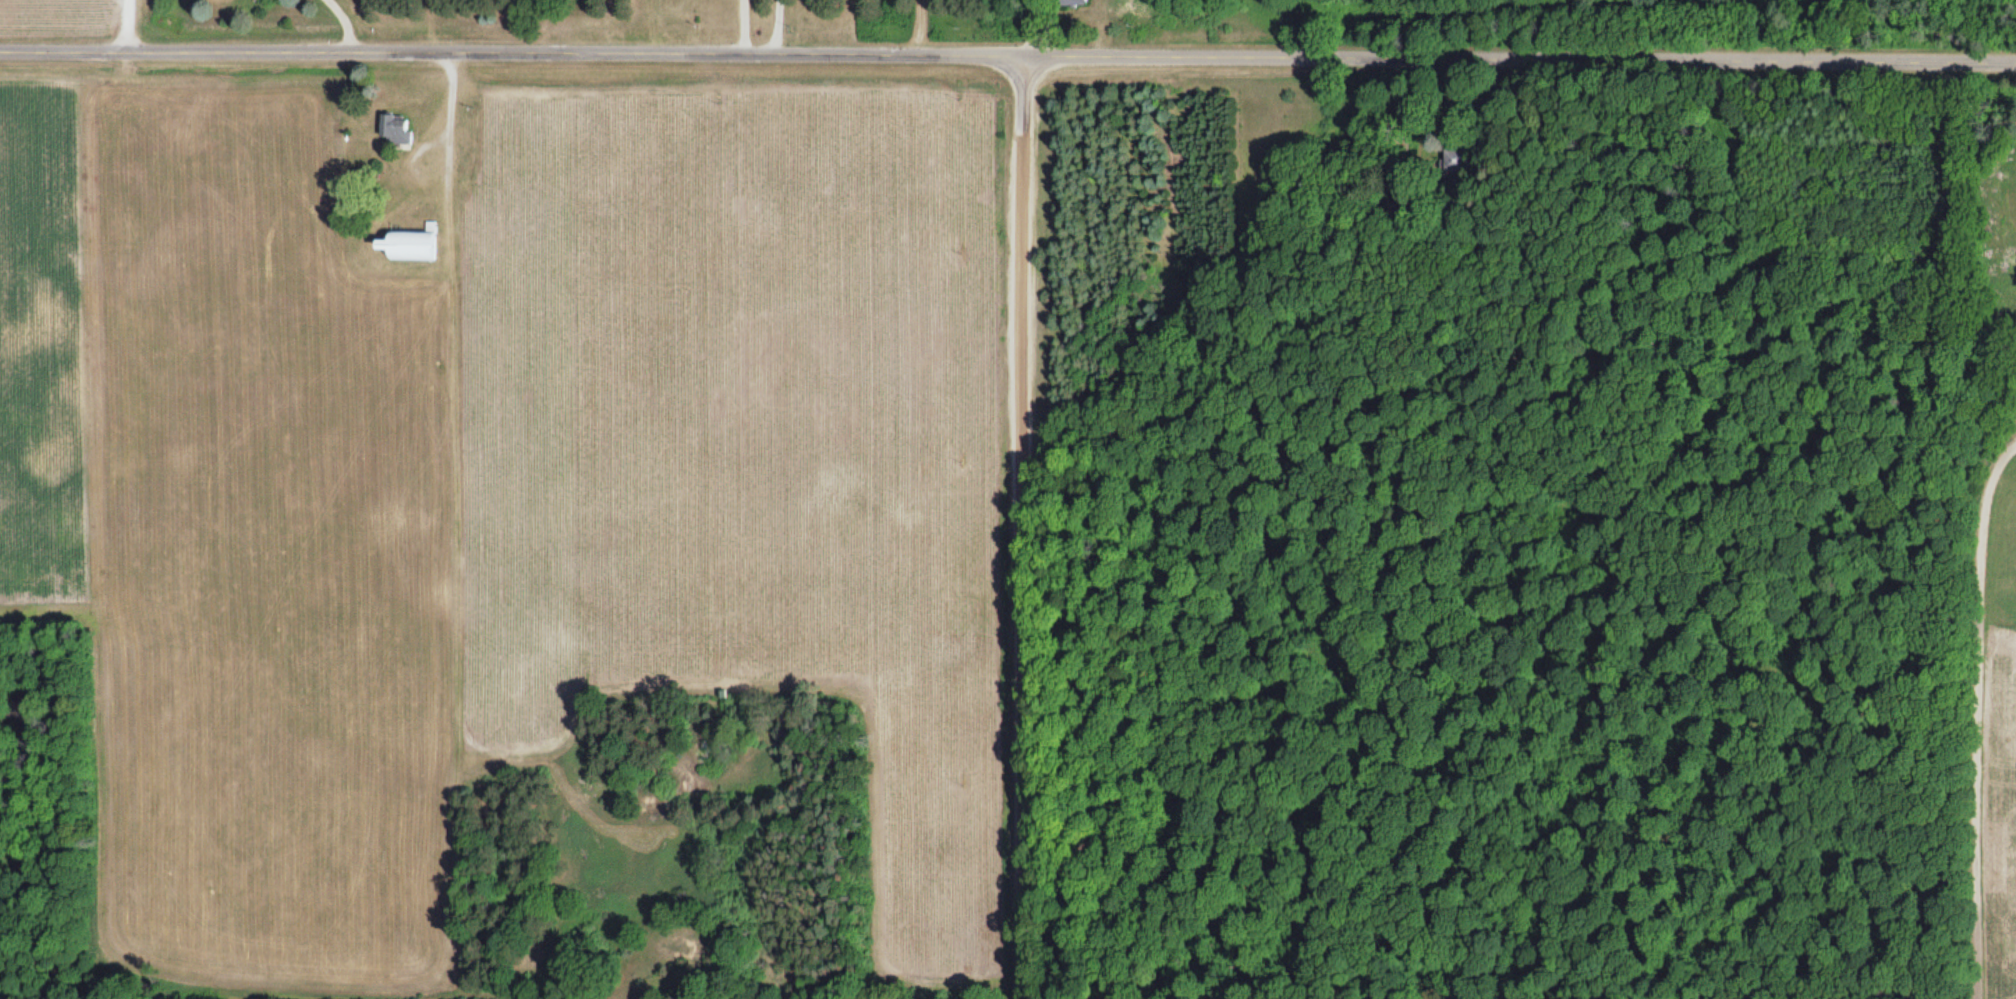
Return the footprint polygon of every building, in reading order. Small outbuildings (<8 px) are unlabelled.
[(411,144),(411,116),(384,116),(384,144),(411,144)] [(383,260),(436,261),(437,223),(427,223),(427,232),(386,232),(386,242),(372,242),(372,252),(383,252),(383,260)]
